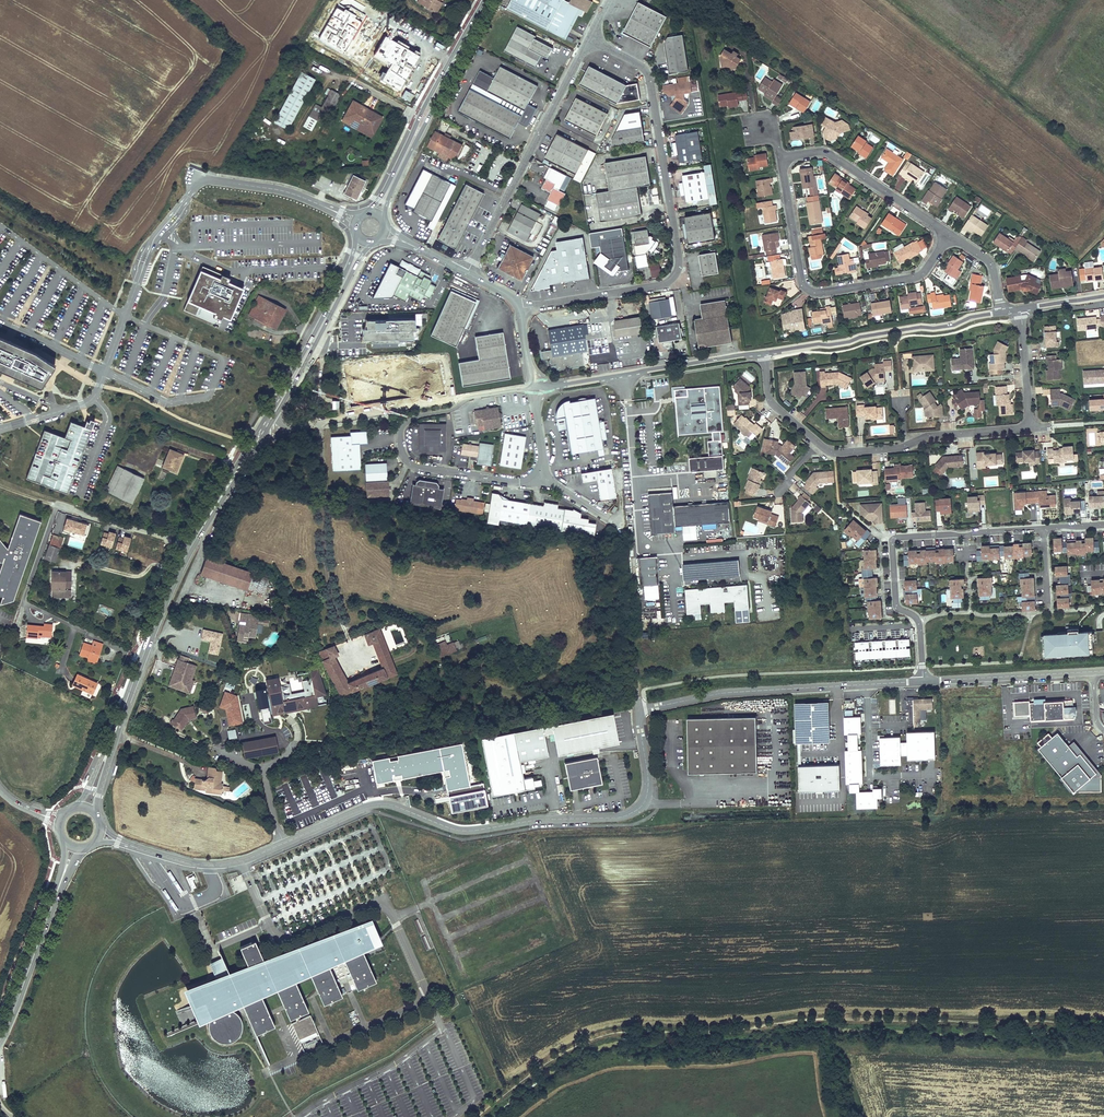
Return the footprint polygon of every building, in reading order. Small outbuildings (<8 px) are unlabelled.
[(427,0),(424,5),(436,12),(440,5),(438,3),(440,0),(426,0),(427,0)] [(569,0),(511,0),(507,8),(564,38),(578,12),(579,13),(581,14),(582,14),(583,13),(584,10),(587,11),(588,10),(569,0)] [(588,10),(593,1),(591,0),(569,0),(588,10)] [(667,16),(639,2),(625,28),(623,27),(621,33),(628,37),(629,35),(651,47),(667,16)] [(341,9),(337,6),(319,37),(344,51),(362,20),(341,9)] [(579,13),(578,12),(564,38),(566,39),(579,13)] [(536,36),(517,26),(505,51),(535,67),(542,54),(548,58),(553,48),(535,38),(536,36)] [(419,54),(384,35),(375,52),(391,61),(381,80),(400,90),(419,54)] [(682,35),(669,37),(665,43),(670,73),(688,71),(682,35)] [(720,56),(721,59),(725,61),(722,66),(730,71),(733,66),(736,68),(741,60),(735,56),(732,54),(724,50),(720,56)] [(538,85),(500,66),(494,78),(480,70),(470,88),(459,111),(511,138),(519,121),(528,126),(531,119),(537,108),(529,103),(538,85)] [(627,85),(590,66),(580,84),(617,103),(639,99),(637,83),(627,85)] [(314,80),(301,72),(274,121),(288,128),(314,80)] [(788,79),(780,74),(777,77),(786,82),(788,79)] [(772,82),(765,77),(758,88),(766,93),(764,95),(773,101),(775,97),(783,85),(774,80),(772,82)] [(690,81),(663,86),(664,92),(670,96),(673,95),(676,95),(676,98),(674,101),(671,106),(681,113),(688,104),(687,101),(684,99),(683,93),(691,92),(690,81)] [(339,94),(330,89),(320,108),(314,104),(308,114),(323,123),(339,94)] [(737,92),(738,100),(748,99),(746,89),(736,91),(737,92)] [(737,92),(718,95),(720,104),(728,103),(729,105),(729,107),(739,106),(738,100),(737,92)] [(811,102),(796,93),(790,101),(797,106),(797,107),(797,108),(804,112),(811,102)] [(608,113),(577,97),(566,119),(597,135),(608,113)] [(781,100),(775,97),(773,101),(772,102),(778,106),(781,100)] [(368,107),(353,100),(345,115),(352,119),(350,123),(357,127),(368,107)] [(797,106),(790,101),(788,106),(795,111),(797,108),(797,107),(797,106)] [(374,111),(368,107),(357,127),(364,131),(366,126),(373,130),(382,115),(374,111)] [(639,111),(625,114),(611,141),(611,147),(645,141),(639,111)] [(352,119),(345,115),(342,119),(350,123),(352,119)] [(848,126),(843,123),(839,121),(835,123),(832,124),(830,120),(826,117),(822,125),(826,127),(829,129),(828,130),(826,131),(824,133),(826,138),(830,140),(836,139),(839,133),(841,133),(845,131),(849,130),(848,126)] [(812,124),(796,127),(797,131),(794,131),(796,139),(802,138),(805,137),(805,139),(814,137),(812,124)] [(373,130),(366,126),(364,131),(370,134),(373,130)] [(521,127),(519,130),(528,137),(530,134),(521,127)] [(444,136),(435,131),(428,146),(440,152),(438,156),(446,160),(448,156),(456,142),(450,139),(444,136)] [(557,134),(554,132),(542,156),(545,158),(557,134)] [(698,132),(675,135),(677,143),(672,143),(674,155),(679,155),(680,162),(702,158),(698,132)] [(557,134),(545,158),(576,174),(589,150),(557,134)] [(867,141),(859,135),(853,144),(861,149),(859,151),(859,152),(867,158),(873,148),(865,142),(867,141)] [(462,145),(456,142),(448,156),(455,160),(462,145)] [(903,160),(887,149),(882,157),(890,162),(885,169),(893,175),(903,160)] [(589,150),(576,174),(583,177),(596,153),(589,150)] [(754,158),(747,159),(749,171),(759,169),(759,167),(768,165),(766,153),(756,155),(757,157),(754,158)] [(651,185),(646,156),(605,163),(610,190),(596,193),(601,222),(642,215),(637,187),(651,185)] [(925,172),(911,163),(902,176),(906,179),(907,177),(908,175),(913,179),(918,182),(925,172)] [(812,167),(800,169),(803,189),(809,188),(815,187),(814,178),(812,167)] [(456,185),(423,168),(405,203),(414,208),(413,211),(431,220),(428,226),(433,229),(456,185)] [(705,172),(682,175),(684,183),(679,184),(681,196),(686,195),(687,202),(709,199),(705,172)] [(840,177),(835,174),(829,183),(836,188),(838,187),(834,185),(840,177)] [(364,181),(353,175),(343,194),(356,200),(362,193),(359,191),(364,181)] [(843,179),(840,177),(834,185),(838,187),(836,190),(844,195),(850,199),(856,190),(849,185),(842,180),(843,179)] [(772,178),(756,180),(759,193),(760,193),(760,197),(771,195),(770,186),(769,183),(773,183),(772,178)] [(547,179),(543,185),(546,187),(545,190),(551,193),(548,199),(560,205),(566,193),(554,187),(556,184),(547,179)] [(947,189),(936,182),(932,188),(933,189),(931,192),(930,191),(929,190),(922,201),(927,204),(929,201),(934,205),(939,197),(941,198),(947,189)] [(465,184),(437,239),(455,248),(484,193),(465,184)] [(808,202),(807,202),(809,215),(811,215),(812,224),(823,222),(818,195),(811,196),(807,197),(808,202)] [(941,198),(939,197),(934,205),(937,206),(942,199),(941,198)] [(972,207),(956,197),(948,209),(952,212),(954,209),(959,212),(965,216),(972,207)] [(512,223),(508,231),(517,236),(520,228),(530,233),(541,214),(522,204),(519,209),(520,209),(513,224),(512,223)] [(776,205),(763,207),(766,223),(777,222),(775,210),(777,210),(776,205)] [(865,212),(857,206),(851,214),(859,220),(858,222),(857,223),(865,229),(872,219),(867,215),(864,213),(865,212)] [(711,212),(685,216),(689,244),(716,239),(711,212)] [(907,224),(889,212),(882,224),(899,236),(907,224)] [(974,219),(970,216),(962,228),(966,231),(968,229),(969,227),(974,230),(975,228),(978,230),(977,232),(981,236),(988,225),(976,217),(974,219)] [(530,233),(520,228),(517,236),(527,241),(530,233)] [(592,247),(600,245),(599,239),(624,236),(622,228),(590,233),(592,247)] [(824,233),(823,228),(818,229),(819,234),(812,235),(809,236),(810,241),(811,240),(813,247),(809,247),(810,255),(812,255),(821,254),(821,255),(824,255),(821,239),(826,238),(825,233),(824,233)] [(636,245),(643,244),(643,246),(642,246),(652,253),(659,243),(653,239),(653,240),(653,241),(652,241),(651,241),(650,241),(648,229),(634,231),(636,245)] [(778,232),(762,235),(765,251),(766,251),(767,255),(777,253),(775,241),(779,240),(778,232)] [(1016,246),(1022,237),(1017,236),(1014,241),(1013,242),(1008,239),(999,233),(993,243),(1007,252),(1010,248),(1013,251),(1016,246)] [(624,236),(599,239),(601,253),(609,259),(603,267),(611,272),(616,266),(616,268),(617,269),(618,269),(619,269),(622,271),(628,263),(624,236)] [(1027,240),(1022,237),(1016,246),(1021,250),(1020,251),(1028,256),(1035,261),(1041,251),(1027,242),(1027,240)] [(583,238),(556,242),(558,250),(552,250),(531,291),(538,290),(537,286),(589,278),(583,238)] [(924,239),(918,242),(923,249),(928,246),(924,239)] [(895,252),(894,253),(900,263),(909,257),(910,259),(920,253),(920,252),(923,250),(923,249),(918,242),(917,240),(914,242),(914,241),(905,246),(895,252)] [(895,252),(905,246),(903,243),(893,248),(895,252)] [(500,262),(497,269),(521,281),(534,257),(510,244),(506,252),(504,254),(501,253),(498,253),(497,255),(498,257),(502,259),(500,262)] [(646,251),(635,253),(638,267),(649,264),(646,251)] [(870,259),(866,259),(866,262),(870,261),(871,266),(886,263),(885,251),(869,253),(870,259)] [(716,252),(700,254),(703,275),(720,272),(716,252)] [(856,272),(855,262),(854,258),(849,259),(848,253),(838,255),(840,265),(838,265),(838,267),(835,268),(836,274),(851,271),(851,273),(856,272)] [(779,255),(768,256),(769,261),(771,261),(774,279),(785,277),(782,259),(780,259),(779,255)] [(963,261),(954,255),(949,263),(950,264),(945,271),(954,277),(956,274),(959,276),(962,271),(958,269),(963,261)] [(650,263),(652,277),(661,276),(659,262),(650,263)] [(391,263),(372,298),(393,297),(393,295),(405,302),(408,296),(420,302),(424,296),(430,299),(436,287),(430,283),(432,280),(430,276),(421,271),(418,277),(391,263)] [(202,266),(183,310),(214,323),(216,318),(221,320),(223,316),(215,312),(224,290),(230,292),(233,284),(228,282),(230,277),(202,266)] [(1086,269),(1087,280),(1096,279),(1096,280),(1103,279),(1103,275),(1103,268),(1095,269),(1095,268),(1094,268),(1086,269)] [(1059,274),(1049,276),(1051,288),(1061,287),(1060,283),(1073,281),(1072,271),(1066,272),(1066,269),(1058,270),(1059,274)] [(1020,277),(1009,278),(1009,283),(1008,283),(1009,291),(1020,289),(1019,287),(1021,287),(1022,289),(1023,290),(1024,291),(1026,292),(1027,291),(1028,291),(1029,290),(1035,292),(1037,285),(1033,284),(1034,279),(1025,277),(1025,276),(1024,276),(1022,275),(1021,276),(1020,277)] [(981,281),(972,279),(971,284),(973,284),(972,291),(970,300),(981,303),(984,286),(980,285),(981,281)] [(1039,286),(1040,281),(1034,279),(1033,284),(1037,285),(1035,292),(1029,290),(1028,291),(1027,291),(1026,292),(1036,295),(1039,286)] [(215,312),(223,316),(231,319),(244,288),(233,284),(230,292),(224,290),(215,312)] [(779,291),(771,288),(767,297),(766,296),(764,301),(771,304),(773,299),(776,300),(778,297),(783,299),(786,292),(780,290),(779,291)] [(476,302),(451,290),(430,335),(456,346),(470,315),(472,316),(475,310),(473,309),(476,302)] [(908,298),(900,299),(901,310),(911,308),(910,305),(918,304),(918,305),(923,304),(921,293),(917,294),(917,292),(908,294),(908,296),(908,298)] [(935,293),(930,293),(933,307),(938,306),(938,308),(952,306),(950,295),(944,296),(936,297),(936,296),(935,293)] [(286,310),(258,296),(248,315),(276,329),(286,310)] [(671,300),(645,304),(647,321),(673,317),(671,300)] [(702,318),(694,319),(699,347),(732,342),(725,300),(700,304),(702,318)] [(890,300),(871,303),(873,315),(892,312),(890,300)] [(860,303),(843,306),(844,317),(849,316),(858,315),(862,314),(860,303)] [(826,309),(812,312),(813,323),(822,322),(823,324),(828,323),(833,323),(832,315),(830,307),(830,306),(825,307),(826,309)] [(790,329),(791,333),(801,331),(801,330),(806,329),(802,308),(793,310),(781,314),(784,330),(790,329)] [(415,319),(366,320),(362,339),(373,339),(372,348),(400,347),(399,340),(415,340),(416,326),(422,326),(422,313),(415,312),(415,319)] [(614,321),(617,337),(643,333),(641,316),(614,321)] [(1094,316),(1075,318),(1076,329),(1095,328),(1095,325),(1094,319),(1094,316)] [(582,324),(548,330),(551,350),(542,352),(543,360),(549,359),(549,361),(548,362),(549,365),(551,366),(553,366),(554,364),(556,364),(557,370),(583,366),(581,352),(587,351),(584,335),(588,334),(587,324),(583,325),(582,324)] [(680,324),(657,328),(660,342),(663,342),(664,348),(667,347),(669,349),(670,347),(674,347),(673,341),(683,339),(680,324)] [(1051,325),(1041,326),(1041,333),(1043,333),(1043,337),(1042,337),(1043,347),(1055,346),(1054,342),(1053,342),(1051,325)] [(1086,329),(1087,337),(1097,337),(1096,328),(1086,329)] [(503,332),(475,336),(479,359),(459,363),(462,386),(510,378),(503,332)] [(0,337),(0,369),(6,371),(38,385),(52,364),(35,352),(8,340),(0,337)] [(986,364),(987,371),(1001,370),(1001,363),(1000,354),(1003,354),(1003,352),(1005,347),(995,342),(991,350),(992,354),(987,355),(988,364),(986,364)] [(952,357),(953,368),(964,367),(964,364),(968,364),(968,367),(968,368),(974,368),(973,347),(961,348),(962,357),(952,357)] [(379,367),(382,386),(395,384),(395,381),(405,379),(403,370),(396,371),(394,353),(379,356),(381,367),(379,367)] [(398,354),(398,364),(413,363),(412,353),(398,354)] [(423,373),(425,384),(447,381),(445,369),(439,370),(438,363),(450,361),(449,353),(422,356),(424,373),(423,373)] [(915,363),(916,370),(935,369),(934,354),(913,356),(913,364),(915,363)] [(1043,370),(1044,380),(1057,379),(1056,370),(1056,365),(1058,364),(1058,359),(1052,359),(1052,355),(1043,356),(1044,360),(1045,360),(1046,370),(1043,370)] [(885,370),(892,369),(892,360),(884,361),(884,363),(875,364),(875,368),(872,368),(861,377),(868,387),(877,381),(876,379),(877,378),(885,378),(885,370)] [(41,387),(55,365),(52,364),(38,385),(41,387)] [(348,401),(362,398),(358,381),(367,379),(365,368),(345,373),(347,380),(342,381),(348,401)] [(803,370),(792,371),(793,383),(794,383),(795,385),(792,390),(800,394),(803,396),(808,387),(804,385),(803,370)] [(823,370),(818,371),(818,386),(824,385),(824,383),(835,383),(834,381),(836,381),(842,384),(845,375),(837,371),(823,372),(823,370)] [(1083,371),(1083,378),(1087,377),(1087,383),(1103,382),(1103,370),(1083,371)] [(834,381),(835,383),(845,387),(849,377),(845,375),(842,384),(836,381),(834,381)] [(737,399),(738,404),(748,403),(747,399),(750,398),(749,389),(747,389),(747,386),(748,385),(739,377),(732,385),(735,388),(739,391),(739,399),(737,399)] [(876,394),(884,394),(884,382),(876,382),(876,394)] [(794,383),(793,383),(788,392),(798,397),(800,394),(792,390),(795,385),(794,383)] [(1007,385),(998,386),(999,394),(997,394),(997,400),(1000,400),(1000,404),(1001,414),(1013,414),(1013,403),(1010,404),(1009,394),(1007,394),(1007,385)] [(719,386),(673,390),(677,435),(711,432),(712,441),(707,441),(708,457),(688,458),(689,472),(722,469),(720,440),(719,431),(722,431),(719,386)] [(817,399),(826,400),(826,387),(821,387),(821,394),(817,394),(817,399)] [(979,403),(980,399),(980,391),(965,392),(962,388),(952,394),(955,398),(958,403),(961,407),(967,402),(969,402),(969,404),(979,403)] [(1047,390),(1048,404),(1056,404),(1057,404),(1057,405),(1068,410),(1072,400),(1059,394),(1057,394),(1056,389),(1047,390)] [(925,407),(926,415),(936,415),(937,416),(944,416),(943,405),(941,403),(938,405),(936,401),(937,400),(931,391),(923,395),(921,392),(917,395),(925,407)] [(1102,394),(1102,399),(1087,400),(1088,409),(1103,408),(1103,410),(1103,394),(1102,394)] [(594,398),(569,402),(568,400),(565,401),(562,403),(560,404),(558,407),(556,411),(555,416),(555,418),(564,417),(566,429),(570,454),(597,449),(602,448),(601,440),(606,439),(603,421),(598,422),(594,398)] [(980,399),(979,403),(979,406),(978,408),(974,408),(975,417),(981,417),(980,410),(985,410),(984,399),(980,399)] [(857,404),(857,414),(866,414),(866,417),(871,416),(873,416),(873,415),(878,414),(878,417),(884,417),(883,406),(876,406),(876,405),(865,406),(865,404),(857,404)] [(484,430),(501,427),(500,420),(502,417),(499,414),(498,411),(497,407),(490,408),(487,406),(485,409),(474,411),(476,426),(483,425),(484,430)] [(827,407),(827,417),(836,416),(836,414),(839,414),(839,416),(840,426),(849,425),(848,406),(827,407)] [(744,417),(740,413),(732,422),(748,436),(757,425),(754,422),(753,423),(744,416),(744,417)] [(564,417),(555,418),(558,431),(566,429),(564,417)] [(90,419),(89,422),(86,421),(84,426),(71,421),(65,437),(44,430),(26,478),(68,493),(95,421),(90,419)] [(419,451),(446,451),(447,424),(419,424),(419,451)] [(350,435),(331,437),(333,470),(361,469),(360,444),(368,443),(367,431),(350,432),(350,435)] [(504,433),(499,466),(520,469),(525,437),(504,433)] [(771,439),(766,438),(765,444),(763,451),(773,453),(773,450),(775,451),(779,454),(777,456),(785,463),(791,456),(785,451),(788,447),(789,449),(793,445),(785,439),(779,446),(770,445),(771,439)] [(469,444),(462,443),(461,454),(472,456),(472,459),(477,460),(482,461),(482,460),(486,461),(485,465),(490,466),(494,445),(479,443),(479,446),(471,445),(471,443),(469,443),(469,444)] [(1048,449),(1048,457),(1049,457),(1054,457),(1055,462),(1060,462),(1060,459),(1065,459),(1074,458),(1073,446),(1063,446),(1064,449),(1054,450),(1054,448),(1048,449)] [(183,453),(169,448),(162,466),(176,471),(183,453)] [(1023,452),(1016,452),(1017,461),(1029,460),(1035,460),(1035,463),(1040,462),(1039,451),(1034,451),(1034,449),(1026,450),(1026,452),(1023,452)] [(976,452),(977,463),(981,463),(981,465),(985,464),(1003,463),(1002,453),(996,454),(991,454),(991,452),(984,453),(984,451),(976,452)] [(959,465),(964,465),(963,455),(958,455),(949,456),(949,458),(945,458),(943,456),(935,465),(936,466),(933,470),(940,476),(948,466),(959,466),(959,465)] [(672,457),(673,473),(685,472),(684,456),(672,457)] [(387,463),(365,464),(366,481),(388,480),(387,463)] [(912,465),(900,466),(900,468),(894,468),(885,469),(886,480),(888,480),(888,483),(891,482),(891,481),(891,478),(896,478),(897,479),(902,479),(902,478),(913,477),(912,465)] [(144,477),(117,466),(106,492),(133,503),(144,477)] [(611,468),(581,473),(582,481),(597,479),(600,499),(615,497),(611,468)] [(747,479),(743,487),(745,488),(753,491),(754,492),(758,483),(757,482),(762,471),(753,468),(750,475),(748,473),(746,478),(747,479)] [(857,470),(858,483),(872,482),(872,484),(877,484),(876,470),(871,470),(871,468),(857,470)] [(831,481),(830,470),(825,471),(813,472),(813,473),(811,475),(809,474),(803,481),(804,482),(801,486),(808,492),(814,485),(816,482),(826,481),(831,481)] [(409,503),(440,508),(443,489),(437,488),(438,485),(435,482),(418,479),(415,482),(415,484),(412,484),(409,503)] [(366,481),(367,497),(389,495),(388,480),(366,481)] [(801,491),(799,495),(805,500),(807,497),(801,491)] [(1035,502),(1035,491),(1026,492),(1026,491),(1014,492),(1015,510),(1023,509),(1023,506),(1025,503),(1035,502)] [(1042,496),(1042,491),(1035,491),(1035,502),(1039,502),(1040,506),(1056,505),(1056,495),(1042,496)] [(1089,497),(1090,508),(1103,507),(1103,491),(1097,492),(1098,496),(1089,497)] [(727,502),(672,506),(671,492),(646,494),(649,534),(674,532),(674,530),(673,526),(681,526),(701,524),(714,523),(729,522),(727,502)] [(529,504),(502,499),(497,494),(491,493),(486,523),(498,524),(498,519),(526,524),(529,504)] [(790,509),(788,509),(789,523),(800,522),(799,511),(805,504),(807,502),(805,500),(799,495),(798,494),(795,498),(796,499),(790,505),(792,507),(790,509)] [(977,496),(967,497),(968,511),(979,510),(979,504),(979,503),(981,503),(981,504),(985,504),(985,495),(977,495),(977,496)] [(898,504),(890,504),(890,518),(898,517),(898,519),(907,519),(906,505),(905,497),(898,498),(898,504)] [(952,511),(951,498),(939,498),(939,500),(940,511),(952,511)] [(1065,499),(1064,500),(1065,515),(1072,514),(1072,513),(1081,512),(1080,511),(1085,511),(1085,501),(1072,502),(1071,499),(1070,498),(1065,499)] [(454,509),(482,514),(484,503),(472,501),(472,502),(467,501),(467,500),(461,499),(461,500),(456,499),(454,509)] [(529,503),(529,504),(526,524),(526,525),(560,531),(593,536),(595,523),(587,522),(588,519),(580,517),(580,514),(572,513),(573,510),(564,509),(557,508),(558,504),(544,502),(543,505),(543,509),(536,508),(537,504),(529,503)] [(925,502),(915,503),(916,512),(911,513),(912,521),(922,520),(922,519),(931,519),(930,511),(925,511),(925,502)] [(805,504),(799,511),(802,514),(808,507),(805,504)] [(814,509),(818,512),(822,508),(818,504),(814,509)] [(881,504),(860,505),(860,513),(869,521),(874,520),(874,522),(876,524),(882,524),(881,504)] [(765,524),(773,527),(776,517),(769,515),(769,512),(755,507),(751,517),(756,519),(766,522),(765,524)] [(41,521),(19,514),(7,548),(0,539),(0,566),(0,567),(0,595),(1,596),(0,599),(0,603),(13,600),(41,521)] [(860,525),(853,519),(843,532),(846,534),(850,537),(850,536),(860,525)] [(65,520),(62,531),(83,537),(86,526),(65,520)] [(850,536),(857,542),(854,545),(858,548),(870,534),(866,531),(862,528),(863,527),(860,525),(850,536)] [(103,533),(99,545),(127,554),(131,541),(103,533)] [(54,537),(44,560),(54,564),(64,541),(54,537)] [(1092,537),(1083,538),(1083,540),(1084,550),(1092,550),(1092,551),(1098,551),(1097,542),(1092,542),(1092,537)] [(1060,538),(1051,539),(1052,551),(1060,550),(1060,552),(1065,551),(1065,542),(1060,543),(1060,538)] [(1074,540),(1065,540),(1065,542),(1065,551),(1066,554),(1075,554),(1075,552),(1074,540)] [(1079,540),(1074,540),(1075,552),(1075,554),(1084,553),(1084,550),(1083,540),(1079,540)] [(1023,543),(1014,544),(1014,546),(1014,557),(1024,557),(1024,555),(1023,543)] [(1032,554),(1031,543),(1023,543),(1024,555),(1032,554)] [(990,546),(981,547),(982,551),(976,552),(977,561),(982,560),(982,557),(990,557),(990,546)] [(999,546),(990,546),(990,557),(991,558),(1000,557),(1000,555),(999,546)] [(1004,546),(999,546),(1000,555),(1005,555),(1005,558),(1014,557),(1014,546),(1008,546),(1008,548),(1004,549),(1004,547),(1004,546)] [(926,561),(936,560),(935,549),(935,548),(926,549),(926,550),(926,561)] [(944,549),(935,549),(936,560),(936,563),(945,562),(945,561),(944,550),(944,549)] [(954,560),(953,549),(944,550),(945,561),(954,560)] [(873,550),(864,551),(865,560),(875,560),(876,560),(876,554),(874,554),(873,550)] [(917,563),(917,564),(926,563),(926,561),(926,550),(916,551),(917,563)] [(916,551),(908,551),(908,556),(903,556),(904,565),(909,565),(909,563),(917,563),(916,551)] [(636,558),(638,586),(657,585),(655,556),(636,558)] [(253,573),(206,557),(200,575),(247,591),(253,573)] [(872,573),(871,568),(876,568),(875,560),(865,560),(863,560),(864,568),(862,569),(862,574),(872,573)] [(1067,566),(1055,566),(1055,577),(1059,576),(1059,580),(1070,579),(1070,574),(1067,575),(1067,566)] [(60,571),(52,571),(51,596),(72,597),(72,577),(59,576),(60,571)] [(1028,573),(1019,573),(1019,579),(1020,579),(1021,587),(1022,587),(1031,586),(1033,586),(1033,577),(1032,572),(1028,573)] [(862,574),(862,579),(864,579),(864,587),(876,587),(877,587),(877,578),(872,578),(872,573),(862,574)] [(991,577),(978,578),(978,586),(979,586),(991,585),(990,581),(991,581),(991,577)] [(963,579),(950,579),(951,588),(963,588),(964,588),(964,584),(963,579)] [(1059,580),(1060,585),(1056,585),(1056,595),(1060,595),(1060,594),(1068,593),(1068,585),(1070,585),(1070,579),(1059,580)] [(1099,579),(1091,580),(1092,595),(1095,595),(1095,594),(1100,593),(1099,579)] [(916,580),(904,581),(905,589),(917,589),(916,580)] [(709,612),(711,612),(722,612),(723,611),(723,602),(733,602),(733,611),(747,609),(745,585),(731,586),(732,588),(727,588),(726,586),(708,588),(708,589),(697,590),(697,588),(683,590),(685,614),(699,613),(699,604),(709,603),(709,612)] [(981,595),(981,600),(989,599),(989,595),(991,594),(991,585),(979,586),(979,595),(981,595)] [(1031,586),(1022,587),(1023,596),(1034,596),(1034,590),(1032,590),(1031,586)] [(864,587),(864,588),(864,597),(865,597),(874,596),(874,593),(876,593),(876,587),(864,587)] [(906,603),(917,602),(917,594),(921,594),(921,588),(917,589),(905,589),(904,589),(904,595),(905,595),(905,599),(906,603)] [(951,588),(951,597),(954,597),(954,602),(953,602),(953,607),(961,607),(961,601),(962,601),(962,597),(963,596),(963,588),(951,588)] [(1061,598),(1056,598),(1057,608),(1069,607),(1069,598),(1071,598),(1071,593),(1068,593),(1060,594),(1060,595),(1061,598)] [(865,597),(865,602),(867,602),(867,610),(868,610),(881,610),(880,601),(875,601),(875,596),(874,596),(865,597)] [(1018,597),(1018,602),(1022,602),(1023,610),(1034,609),(1034,601),(1035,601),(1035,596),(1034,596),(1023,596),(1018,597)] [(868,610),(868,619),(881,618),(881,610),(868,610)] [(249,614),(241,613),(239,625),(247,626),(249,614)] [(239,625),(237,641),(247,643),(248,637),(255,638),(256,633),(262,634),(263,626),(268,627),(269,617),(249,614),(247,626),(239,625)] [(649,630),(649,625),(655,624),(654,618),(642,620),(643,630),(649,630)] [(43,626),(25,625),(25,637),(36,638),(37,635),(52,637),(52,624),(43,624),(43,626)] [(223,632),(204,628),(202,637),(214,640),(213,642),(211,642),(209,651),(219,653),(223,632)] [(317,652),(341,697),(398,674),(380,628),(364,634),(368,646),(372,644),(382,668),(349,682),(335,658),(339,656),(334,646),(317,652)] [(1093,631),(1080,632),(1067,633),(1046,634),(1046,639),(1043,639),(1044,655),(1053,655),(1054,655),(1053,653),(1085,652),(1085,653),(1094,653),(1093,631)] [(444,640),(435,644),(440,656),(461,647),(458,639),(446,644),(444,640)] [(911,656),(910,639),(855,642),(856,659),(911,656)] [(85,644),(81,656),(90,659),(99,662),(103,650),(104,645),(95,642),(93,647),(85,644)] [(189,662),(190,658),(181,654),(179,658),(181,659),(179,664),(180,664),(179,666),(176,665),(174,670),(176,671),(174,675),(175,676),(175,677),(172,675),(168,683),(181,689),(182,685),(189,688),(193,681),(190,680),(188,679),(192,671),(194,672),(197,666),(189,662)] [(278,677),(265,680),(272,716),(318,707),(318,706),(327,704),(325,695),(326,695),(318,669),(310,671),(312,679),(302,681),(304,691),(291,694),(289,684),(280,685),(278,677)] [(74,686),(94,696),(99,686),(79,676),(74,686)] [(229,725),(242,723),(237,696),(224,692),(219,709),(226,710),(229,725)] [(907,700),(904,700),(904,710),(908,710),(909,716),(909,722),(913,722),(920,722),(919,709),(932,709),(932,699),(913,700),(913,698),(907,698),(907,700)] [(1029,701),(1015,702),(1015,715),(1031,714),(1031,721),(1074,718),(1074,713),(1076,713),(1076,709),(1074,709),(1074,707),(1073,700),(1046,702),(1042,702),(1042,700),(1036,700),(1036,703),(1035,703),(1030,703),(1029,701)] [(798,703),(799,791),(816,791),(823,791),(840,790),(840,765),(801,766),(801,743),(829,742),(828,702),(798,703)] [(187,717),(195,717),(194,706),(182,706),(173,715),(172,714),(169,718),(175,724),(178,721),(180,722),(186,716),(187,717)] [(551,726),(551,727),(542,729),(543,736),(553,734),(557,756),(591,749),(592,754),(598,753),(597,748),(618,744),(612,714),(551,726)] [(175,724),(178,727),(187,717),(186,716),(180,722),(178,721),(175,724)] [(861,734),(861,717),(844,718),(845,735),(848,735),(849,751),(845,751),(846,784),(850,784),(850,792),(857,792),(857,809),(878,808),(878,798),(882,798),(882,788),(874,788),(874,791),(860,792),(860,784),(863,784),(862,750),(858,750),(858,734),(861,734)] [(705,774),(757,773),(756,718),(687,720),(689,775),(700,774),(701,776),(704,776),(705,774)] [(542,727),(481,739),(491,796),(533,788),(531,777),(522,779),(519,762),(547,756),(543,736),(542,729),(542,727)] [(900,737),(879,738),(881,766),(901,765),(901,756),(908,756),(908,760),(935,759),(934,731),(914,732),(907,732),(907,743),(900,743),(900,737)] [(1070,745),(1059,732),(1053,737),(1050,732),(1038,742),(1042,746),(1039,748),(1062,777),(1075,792),(1078,790),(1080,791),(1102,791),(1102,774),(1098,774),(1081,753),(1078,756),(1070,745)] [(275,736),(242,742),(245,757),(278,751),(275,736)] [(1102,774),(1075,741),(1070,745),(1078,756),(1081,753),(1098,774),(1102,774)] [(447,790),(470,785),(461,743),(397,755),(398,759),(390,760),(389,757),(372,760),(376,782),(393,779),(393,775),(397,775),(401,774),(401,778),(443,770),(450,768),(451,775),(444,776),(447,790)] [(564,763),(569,790),(601,784),(596,757),(564,763)] [(216,767),(209,766),(207,774),(209,777),(204,779),(195,778),(193,789),(204,791),(203,793),(212,794),(212,791),(221,792),(223,783),(221,783),(222,771),(215,770),(216,767)] [(1062,777),(1060,778),(1071,791),(1075,792),(1062,777)] [(198,873),(187,878),(193,890),(204,885),(198,873)] [(216,980),(188,990),(194,1003),(203,999),(209,1012),(208,1013),(210,1017),(209,1018),(208,1021),(208,1030),(213,1038),(219,1041),(227,1042),(233,1040),(238,1036),(241,1030),(241,1022),(238,1015),(233,1010),(230,1009),(229,1008),(227,1005),(240,999),(255,1033),(274,1025),(269,1015),(267,1012),(268,1012),(259,991),(274,985),(283,1005),(284,1005),(285,1008),(284,1008),(289,1018),(308,1010),(303,1000),(302,1000),(301,997),(302,997),(293,976),(308,970),(317,990),(319,993),(318,993),(323,1004),(342,995),(337,985),(336,985),(335,982),(336,982),(327,961),(342,955),(351,975),(353,978),(352,978),(356,989),(375,981),(361,947),(376,940),(374,936),(368,923),(333,936),(334,937),(325,941),(325,939),(299,949),(299,950),(290,954),(290,952),(264,962),(256,944),(252,945),(251,942),(239,946),(240,948),(249,968),(216,980)] [(249,968),(240,948),(209,961),(216,980),(249,968)] [(353,1022),(358,1020),(354,1010),(349,1012),(353,1022)] [(303,1049),(318,1043),(316,1038),(319,1036),(311,1015),(292,1022),(303,1049)]
